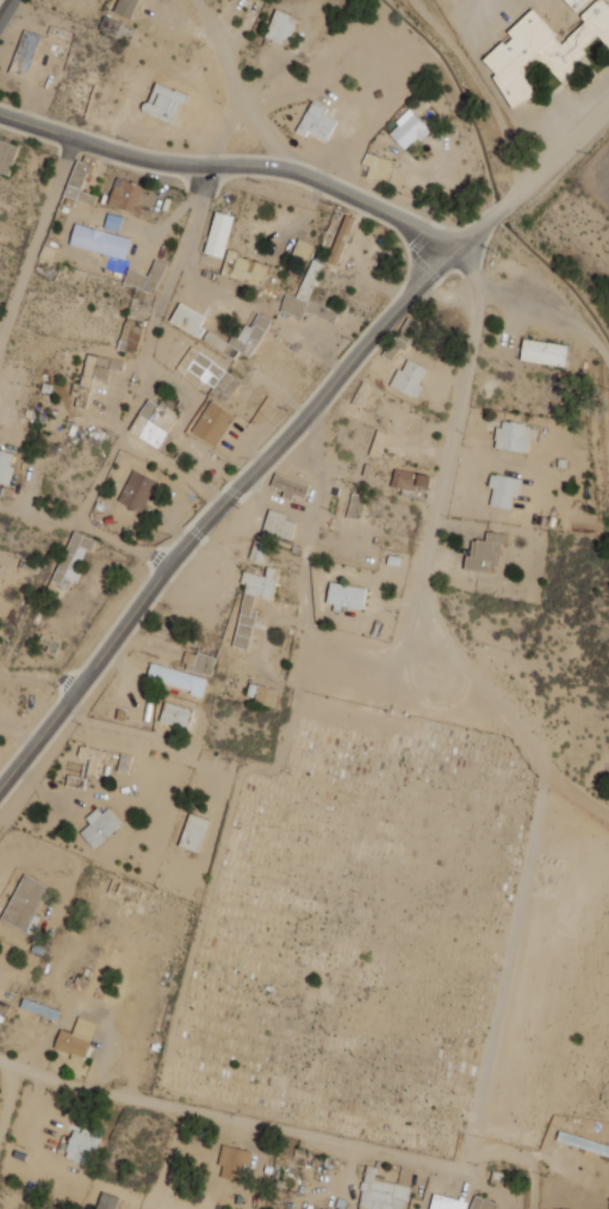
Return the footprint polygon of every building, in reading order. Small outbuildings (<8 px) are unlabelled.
[(113,12),(131,19),(138,0),(118,0),(113,12)] [(534,91),(523,78),(542,60),(558,78),(601,39),(608,47),(608,7),(603,0),(596,0),(579,15),(584,21),(562,42),(531,9),(505,33),(508,36),(482,60),(496,75),(490,80),(516,108),(534,91)] [(575,11),(587,0),(565,0),(575,11)] [(264,37),(288,46),(298,18),(275,9),(264,37)] [(98,29),(117,37),(123,24),(103,16),(98,29)] [(25,78),(41,35),(24,29),(8,72),(25,78)] [(184,93),(153,83),(143,113),(174,123),(184,93)] [(327,140),(338,116),(309,103),(296,132),(305,136),(307,132),(327,140)] [(387,131),(403,149),(416,137),(419,141),(430,131),(410,109),(387,131)] [(8,175),(19,146),(0,139),(0,172),(8,175)] [(65,196),(94,206),(97,196),(83,191),(93,158),(79,153),(65,196)] [(145,187),(116,177),(107,204),(137,213),(145,187)] [(224,257),(232,215),(213,212),(205,253),(224,257)] [(119,230),(123,216),(107,213),(104,227),(119,230)] [(326,261),(337,265),(355,218),(344,214),(326,261)] [(125,259),(131,238),(75,223),(69,244),(125,259)] [(313,244),(298,238),(292,254),(308,259),(313,244)] [(267,264),(227,252),(220,274),(261,286),(267,264)] [(297,297),(285,293),(279,311),(302,319),(304,311),(335,321),(339,310),(307,300),(321,261),(311,257),(297,297)] [(148,275),(129,268),(123,281),(154,294),(166,264),(155,260),(148,275)] [(169,322),(195,334),(204,315),(178,303),(169,322)] [(135,354),(142,329),(124,324),(120,341),(110,339),(111,337),(101,334),(98,343),(111,347),(135,354)] [(234,357),(239,349),(206,332),(202,340),(234,357)] [(393,362),(406,340),(395,334),(382,355),(393,362)] [(520,362),(565,364),(566,343),(522,340),(520,362)] [(208,394),(224,405),(241,381),(191,346),(178,365),(211,389),(208,394)] [(91,377),(107,380),(109,368),(121,370),(123,360),(86,353),(80,384),(73,383),(70,396),(76,397),(74,406),(86,408),(91,377)] [(426,367),(407,359),(402,369),(397,367),(389,386),(417,398),(422,386),(419,385),(426,367)] [(164,451),(173,436),(166,432),(177,414),(148,397),(128,430),(164,451)] [(235,415),(209,400),(191,432),(217,446),(235,415)] [(494,447),(526,452),(531,425),(499,420),(494,447)] [(15,454),(0,450),(0,483),(7,485),(15,454)] [(400,494),(413,497),(416,485),(428,488),(430,477),(415,473),(395,468),(390,486),(401,489),(400,494)] [(142,512),(155,480),(131,470),(118,502),(142,512)] [(489,504),(510,509),(512,497),(517,498),(521,479),(490,473),(488,486),(492,487),(489,504)] [(295,522),(285,519),(286,514),(267,509),(260,538),(254,536),(248,558),(261,562),(268,535),(290,541),(295,522)] [(47,589),(67,597),(93,539),(73,530),(47,589)] [(507,534),(486,531),(485,540),(469,538),(465,569),(494,573),(497,543),(506,544),(507,534)] [(248,649),(257,607),(252,606),(254,596),(271,600),(278,569),(267,566),(265,576),(244,571),(239,591),(244,592),(232,646),(248,649)] [(364,606),(365,585),(328,584),(327,605),(364,606)] [(203,693),(207,676),(150,664),(146,680),(203,693)] [(159,721),(186,730),(192,710),(165,702),(159,721)] [(80,832),(94,848),(120,826),(100,804),(85,818),(90,823),(80,832)] [(197,852),(207,819),(189,813),(178,846),(197,852)] [(48,887),(22,875),(1,920),(27,932),(48,887)] [(59,1029),(53,1049),(71,1054),(69,1060),(82,1064),(95,1022),(77,1016),(72,1033),(59,1029)] [(98,1138),(74,1129),(64,1156),(88,1166),(98,1138)] [(434,1192),(429,1208),(464,1208),(466,1201),(434,1192)]
